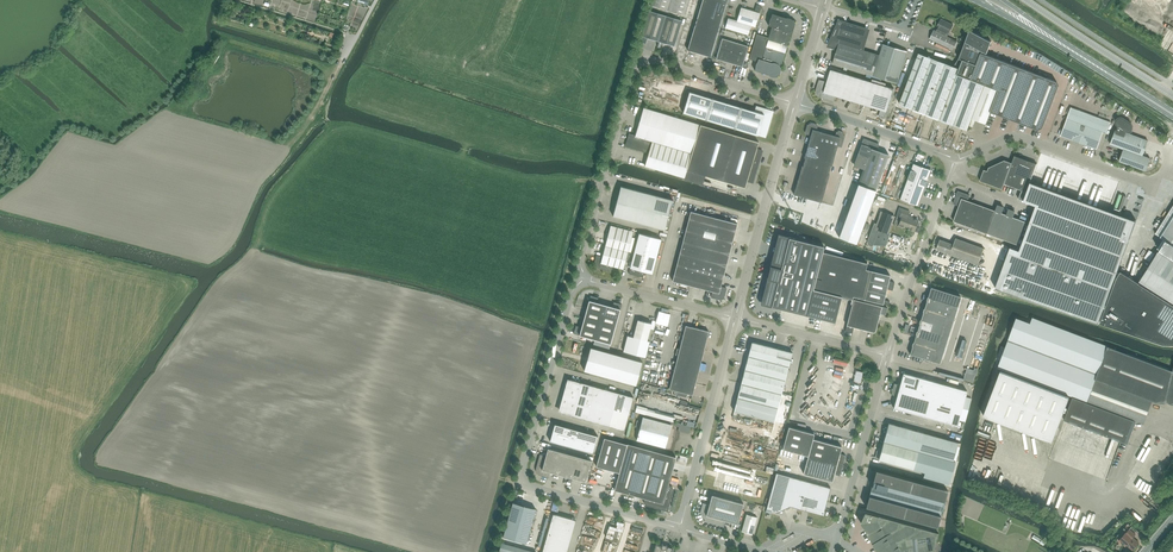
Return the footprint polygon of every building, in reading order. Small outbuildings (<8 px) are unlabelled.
[(650,5),(667,10),(685,15),(689,0),(652,0),(650,5)] [(699,54),(715,0),(703,0),(688,50),(699,54)] [(699,54),(710,57),(727,0),(715,0),(699,54)] [(741,7),(737,21),(728,18),(725,28),(748,35),(751,26),(755,27),(762,6),(757,5),(755,11),(741,7)] [(647,38),(658,41),(665,16),(649,11),(641,36),(642,37),(640,42),(646,44),(647,38)] [(776,46),(785,18),(772,14),(768,26),(772,27),(769,37),(767,43),(776,46)] [(682,21),(665,16),(658,41),(659,42),(657,46),(658,48),(659,48),(661,47),(662,44),(663,45),(664,43),(674,46),(682,21)] [(786,49),(792,30),(793,29),(793,28),(794,28),(794,27),(794,26),(794,25),(794,24),(794,23),(795,21),(785,18),(776,46),(786,49)] [(941,19),(937,27),(938,27),(936,31),(934,30),(930,39),(953,50),(957,41),(948,37),(953,25),(941,19)] [(829,46),(837,49),(833,64),(873,76),(898,83),(908,51),(883,44),(880,55),(862,50),(868,30),(845,23),(837,27),(829,46)] [(957,74),(985,84),(998,90),(990,111),(985,123),(987,124),(991,112),(992,113),(1038,130),(1043,128),(1058,87),(1056,82),(985,55),(985,53),(986,54),(992,40),(970,29),(958,58),(954,66),(960,68),(957,74)] [(768,75),(776,46),(767,43),(769,37),(757,34),(749,59),(757,61),(755,71),(768,75)] [(722,38),(716,59),(742,67),(748,46),(722,38)] [(777,78),(778,75),(779,74),(780,73),(780,72),(780,71),(781,70),(780,69),(780,68),(786,49),(776,46),(768,75),(777,78)] [(985,123),(990,111),(998,90),(985,84),(957,74),(960,68),(954,66),(919,53),(899,104),(968,130),(972,118),(985,123)] [(894,89),(831,69),(827,82),(819,79),(816,90),(816,92),(816,93),(816,94),(817,95),(818,96),(819,97),(820,97),(822,98),(834,102),(836,96),(881,110),(879,116),(885,118),(894,89)] [(754,111),(700,95),(689,92),(683,113),(758,135),(763,137),(766,135),(773,114),(771,110),(756,106),(754,111)] [(635,136),(629,134),(626,146),(649,153),(645,166),(684,178),(687,170),(745,188),(747,181),(752,183),(762,151),(756,149),(758,142),(701,125),(643,108),(635,136)] [(1111,122),(1090,115),(1071,108),(1061,136),(1097,149),(1101,137),(1105,138),(1111,122)] [(1116,129),(1110,144),(1124,149),(1119,161),(1146,171),(1150,158),(1143,155),(1148,141),(1126,133),(1127,131),(1128,131),(1129,131),(1130,131),(1131,130),(1132,130),(1133,128),(1133,127),(1133,126),(1132,125),(1131,124),(1123,119),(1122,118),(1121,118),(1120,118),(1118,119),(1117,120),(1117,121),(1117,122),(1117,124),(1118,125),(1119,125),(1117,129),(1116,129)] [(803,166),(802,166),(794,195),(821,202),(829,174),(831,166),(832,166),(837,146),(842,147),(845,135),(843,135),(844,134),(842,133),(843,132),(838,130),(838,132),(836,131),(835,136),(816,131),(818,126),(816,126),(817,124),(811,123),(810,124),(809,124),(809,125),(807,125),(805,133),(806,133),(806,134),(811,136),(804,158),(805,158),(803,166)] [(864,169),(839,237),(856,243),(889,155),(877,150),(879,145),(864,139),(854,165),(864,169)] [(981,178),(980,181),(1002,189),(1004,184),(1026,192),(1037,164),(1014,156),(1012,163),(1010,162),(1005,160),(989,167),(987,171),(984,169),(981,178)] [(917,205),(927,178),(928,179),(928,178),(927,177),(930,170),(922,167),(922,166),(921,166),(913,164),(900,199),(917,205)] [(1098,322),(1136,220),(1030,181),(1024,200),(1036,205),(1020,250),(1010,246),(995,287),(1098,322)] [(621,186),(613,216),(665,230),(673,200),(621,186)] [(959,206),(953,221),(1018,245),(1026,222),(1013,217),(1015,211),(1009,209),(1007,215),(1002,213),(1004,207),(998,205),(996,211),(968,200),(970,195),(958,191),(954,204),(959,206)] [(1155,235),(1165,241),(1158,251),(1159,251),(1172,260),(1172,206),(1155,235)] [(914,231),(918,220),(908,217),(910,212),(900,208),(894,225),(899,227),(899,225),(904,227),(905,224),(910,226),(909,229),(914,231)] [(691,211),(672,281),(713,292),(711,297),(717,299),(719,299),(721,299),(723,298),(724,296),(725,294),(727,288),(721,287),(737,224),(691,211)] [(877,223),(875,228),(888,234),(889,232),(895,216),(881,211),(877,223)] [(889,232),(888,234),(875,228),(877,223),(874,222),(867,241),(869,242),(868,244),(869,245),(869,246),(870,246),(871,246),(872,246),(873,246),(873,244),(885,245),(885,246),(890,233),(889,232)] [(596,258),(595,262),(595,263),(595,264),(595,265),(595,266),(596,267),(596,268),(597,268),(598,268),(598,269),(599,269),(611,272),(613,266),(624,269),(633,235),(610,229),(602,257),(598,256),(598,259),(596,258)] [(639,233),(630,268),(629,274),(643,278),(645,272),(652,274),(661,239),(639,233)] [(852,299),(850,303),(851,303),(853,296),(864,299),(871,270),(866,269),(867,263),(823,252),(824,246),(795,239),(795,238),(789,237),(778,234),(770,266),(770,267),(772,267),(769,278),(767,278),(767,279),(761,304),(772,307),(777,308),(835,322),(841,296),(852,299)] [(940,240),(936,250),(978,265),(984,248),(956,238),(954,245),(940,240)] [(1004,259),(1007,248),(1000,246),(997,257),(1004,259)] [(1159,251),(1158,253),(1157,253),(1138,282),(1138,283),(1172,305),(1172,260),(1159,251)] [(864,299),(889,305),(890,301),(884,300),(887,289),(893,290),(895,282),(889,281),(890,275),(871,270),(864,299)] [(1138,283),(1138,282),(1128,276),(1122,272),(1121,271),(1116,278),(1100,323),(1163,344),(1172,345),(1172,305),(1138,283)] [(947,316),(954,318),(958,306),(961,297),(931,287),(929,295),(927,294),(926,296),(925,300),(927,300),(924,308),(923,311),(923,312),(921,320),(920,319),(919,323),(920,323),(917,331),(916,331),(915,334),(916,334),(913,342),(912,345),(912,346),(910,354),(922,358),(933,361),(947,316)] [(582,327),(576,325),(574,333),(610,344),(622,304),(614,302),(612,307),(597,302),(598,298),(591,295),(582,327)] [(845,331),(852,333),(854,327),(874,332),(875,331),(880,314),(886,315),(887,308),(853,299),(845,331)] [(1108,346),(1032,317),(1030,323),(1017,317),(997,368),(1073,397),(1136,421),(1143,424),(1145,419),(1148,412),(1152,400),(1157,402),(1165,403),(1166,400),(1172,371),(1108,346)] [(650,341),(647,340),(652,323),(638,319),(633,337),(628,335),(624,352),(645,357),(650,341)] [(669,389),(693,395),(709,331),(686,326),(669,389)] [(652,344),(660,346),(662,337),(654,335),(652,344)] [(765,345),(752,342),(748,356),(762,359),(765,345)] [(762,359),(775,363),(779,349),(765,345),(762,359)] [(591,347),(585,370),(636,384),(642,362),(591,347)] [(779,349),(775,363),(789,366),(792,352),(779,349)] [(745,370),(772,377),(775,363),(762,359),(748,356),(745,370)] [(775,363),(772,377),(785,380),(789,366),(775,363)] [(837,363),(836,373),(844,374),(845,363),(837,363)] [(741,383),(768,390),(772,377),(745,370),(741,383)] [(1064,413),(1067,414),(1068,409),(1065,407),(1069,397),(1001,371),(983,416),(1052,442),(1064,413)] [(957,426),(967,391),(903,373),(900,385),(894,383),(891,394),(897,396),(894,408),(957,426)] [(772,377),(768,390),(781,394),(785,380),(772,377)] [(562,413),(624,430),(633,397),(571,379),(571,381),(568,380),(567,385),(566,384),(560,406),(561,406),(560,411),(562,412),(562,413)] [(781,394),(768,390),(741,383),(737,397),(778,408),(781,394)] [(774,422),(778,408),(737,397),(734,411),(774,422)] [(1127,444),(1136,421),(1073,397),(1068,409),(1067,414),(1064,420),(1120,441),(1127,444)] [(637,405),(635,412),(645,414),(647,409),(647,408),(637,405)] [(637,440),(665,448),(672,425),(643,417),(637,440)] [(681,420),(679,427),(690,430),(692,423),(681,420)] [(889,423),(888,424),(884,441),(919,450),(953,460),(958,443),(889,423)] [(593,453),(598,435),(555,424),(550,441),(593,453)] [(782,449),(808,456),(843,465),(846,455),(840,453),(842,446),(813,438),(814,433),(788,426),(782,449)] [(668,507),(673,489),(672,487),(668,486),(676,457),(627,443),(627,444),(604,438),(596,466),(619,473),(614,490),(645,498),(644,502),(646,505),(664,510),(664,509),(665,510),(668,508),(667,508),(668,507)] [(953,460),(919,450),(884,441),(883,444),(879,459),(913,469),(924,472),(922,477),(948,484),(954,462),(953,461),(953,460)] [(548,448),(546,456),(540,454),(536,468),(536,470),(537,473),(538,474),(540,475),(548,477),(550,472),(586,482),(592,460),(548,448)] [(1152,456),(1151,456),(1148,463),(1160,469),(1162,465),(1165,466),(1168,459),(1154,452),(1152,456)] [(808,456),(803,473),(832,481),(834,474),(840,476),(843,465),(808,456)] [(947,490),(876,470),(873,481),(944,501),(947,490)] [(762,490),(765,476),(745,472),(745,475),(741,474),(741,473),(728,471),(727,478),(721,477),(720,481),(762,490)] [(776,473),(769,497),(766,509),(778,512),(790,506),(823,515),(831,487),(776,473)] [(725,520),(738,524),(743,503),(712,495),(709,505),(703,503),(700,514),(703,514),(705,518),(705,521),(724,526),(725,520)] [(937,526),(940,515),(869,495),(866,507),(937,526)] [(503,537),(526,543),(536,509),(513,502),(503,537)] [(589,512),(588,519),(595,520),(596,514),(589,512)] [(922,529),(865,513),(862,522),(862,523),(868,532),(869,532),(874,542),(873,542),(873,543),(874,542),(880,551),(882,551),(885,550),(887,551),(933,551),(939,533),(922,529)] [(576,520),(553,514),(542,551),(567,551),(576,520)] [(742,531),(752,534),(757,517),(747,514),(742,531)] [(1136,535),(1130,530),(1127,534),(1126,534),(1119,541),(1126,547),(1127,545),(1133,550),(1140,542),(1134,537),(1136,535)] [(585,545),(585,547),(596,548),(596,540),(582,539),(582,545),(585,545)] [(536,551),(502,542),(499,551),(536,551)] [(673,548),(667,546),(667,545),(662,544),(661,545),(655,543),(653,551),(671,551),(673,548)]
